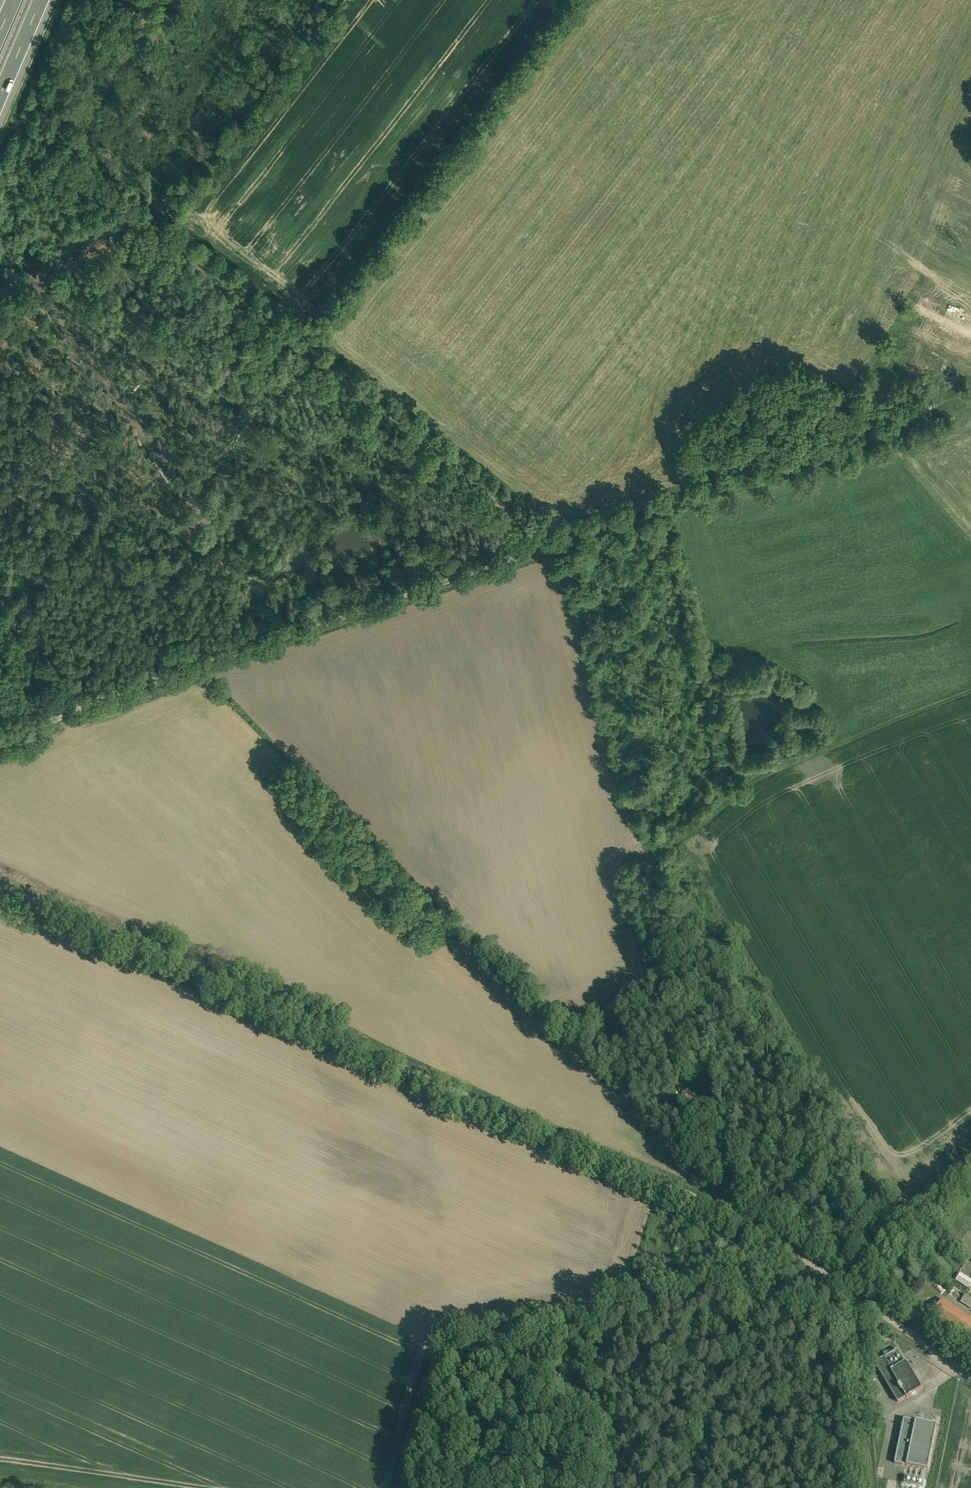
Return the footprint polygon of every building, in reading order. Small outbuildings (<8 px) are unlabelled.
[(954,1279),(966,1288),(970,1282),(970,1281),(959,1272),(954,1279)] [(965,1294),(961,1301),(970,1308),(970,1298),(965,1294)] [(942,1301),(932,1316),(970,1342),(970,1320),(942,1301)] [(906,1362),(898,1349),(875,1363),(898,1402),(906,1397),(906,1398),(922,1389),(906,1362)] [(916,1421),(904,1419),(894,1463),(906,1466),(916,1421)] [(937,1425),(916,1421),(906,1466),(928,1470),(935,1437),(937,1425)]
